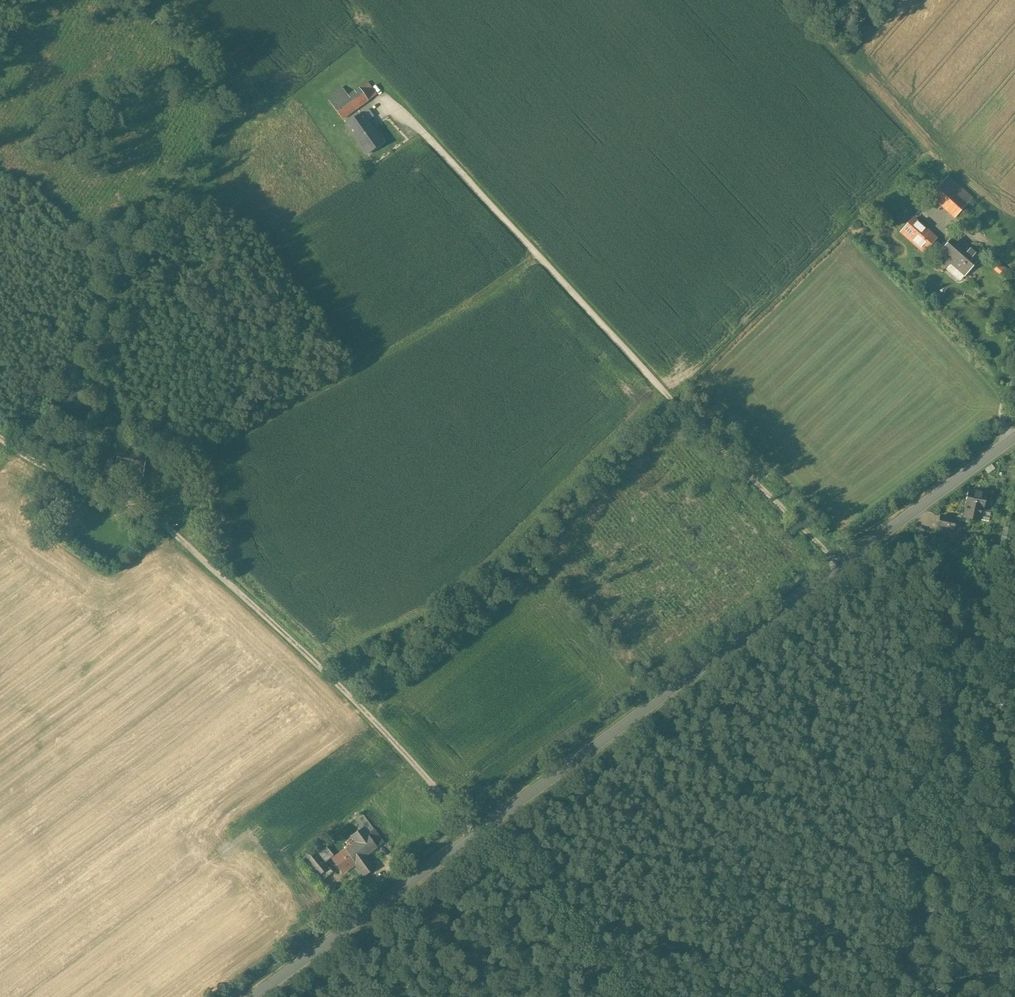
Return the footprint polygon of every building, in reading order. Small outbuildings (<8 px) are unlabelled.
[(367,82),(348,96),(342,88),(327,98),(342,120),(376,95),(367,82)] [(383,143),(362,114),(346,125),(368,155),(383,143)] [(972,198),(948,176),(930,196),(955,217),(972,198)] [(936,238),(913,218),(908,224),(890,208),(883,215),(901,231),(897,236),(905,243),(909,238),(912,241),(904,251),(915,261),(936,238)] [(981,257),(955,234),(935,257),(948,267),(946,269),(960,281),(965,275),(981,257)] [(984,494),(966,491),(963,506),(963,507),(963,506),(980,510),(981,510),(981,509),(984,494)] [(980,510),(963,506),(963,507),(964,507),(962,517),(978,520),(980,510)] [(991,510),(981,509),(981,510),(980,510),(978,520),(988,521),(991,510)] [(953,519),(939,516),(937,528),(951,530),(953,519)] [(384,843),(363,813),(356,818),(363,828),(377,847),(384,843)] [(363,828),(352,836),(357,842),(346,849),(356,863),(364,875),(374,868),(365,856),(377,847),(363,828)] [(346,849),(335,858),(344,871),(356,863),(346,849)] [(314,850),(304,858),(319,875),(329,867),(314,850)]
